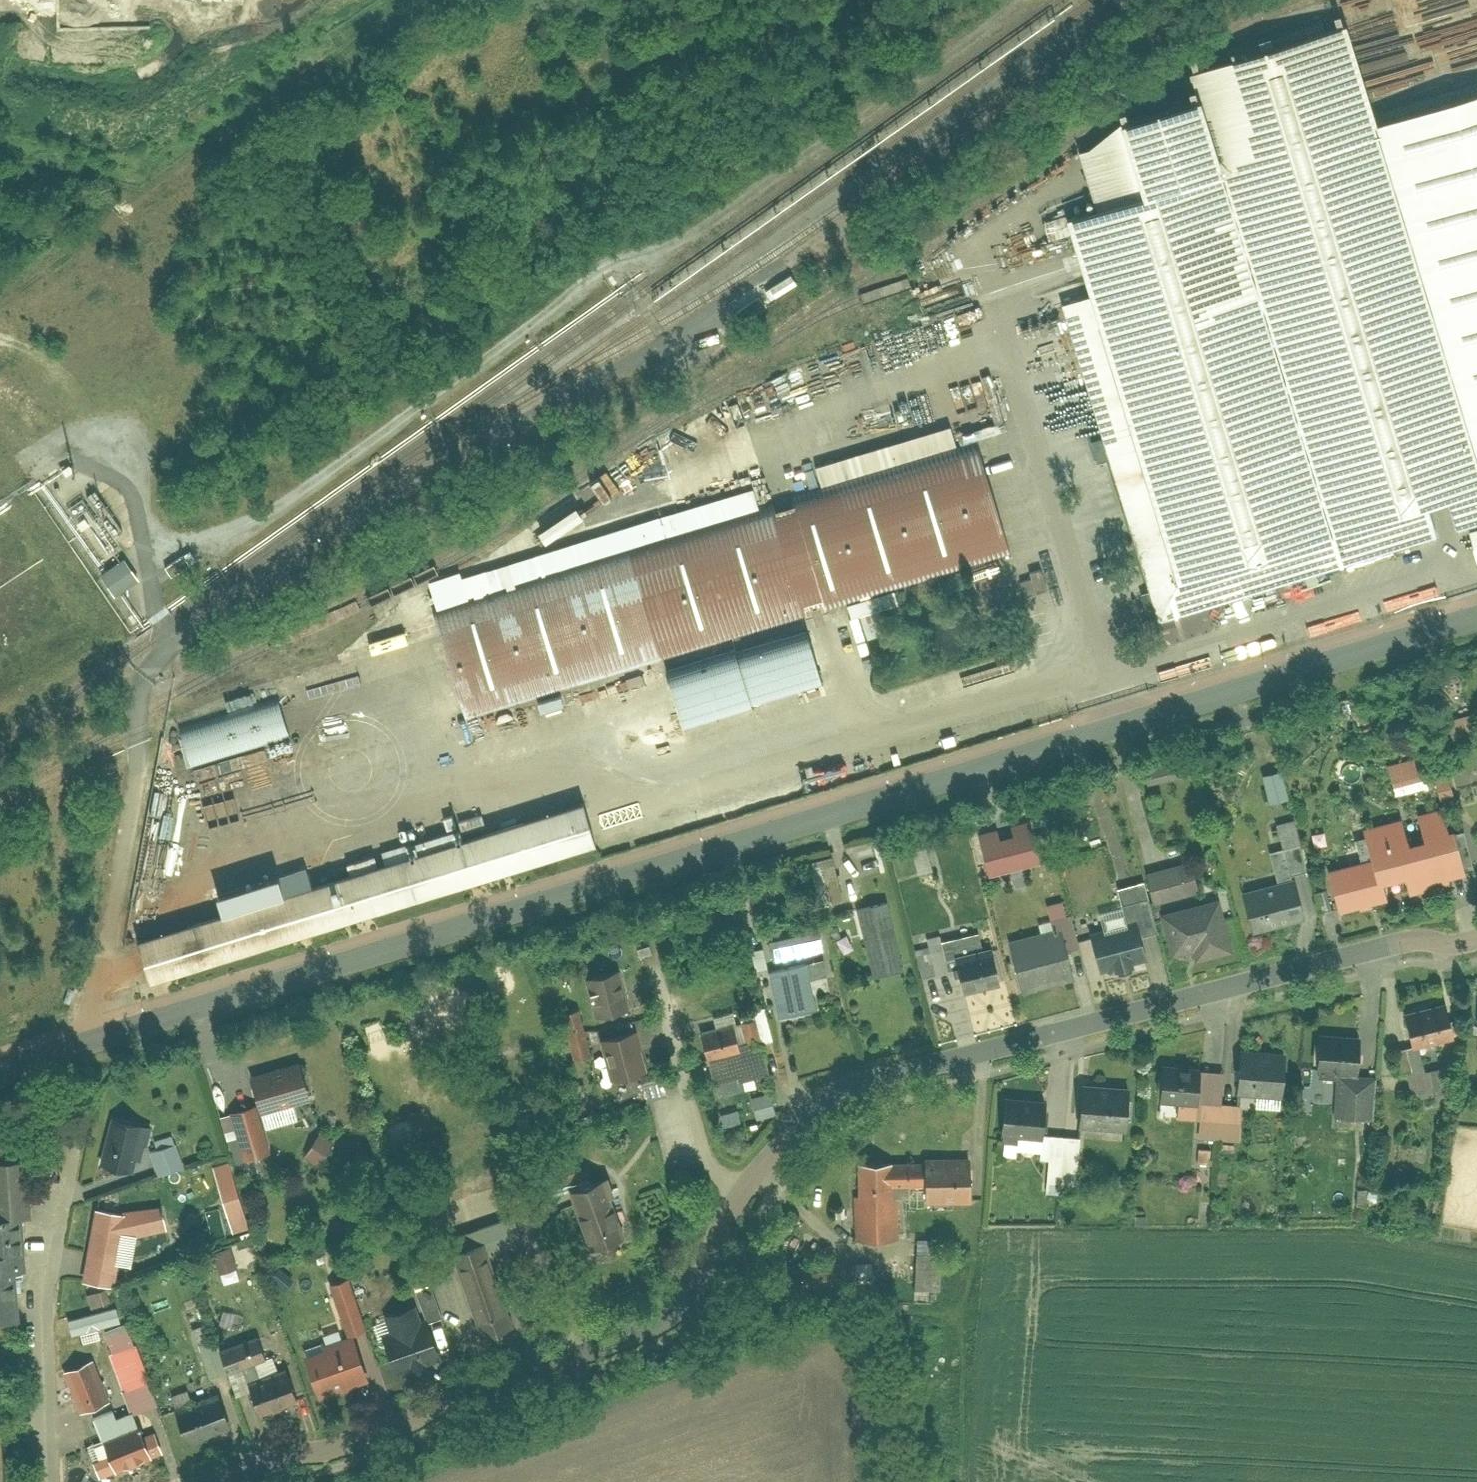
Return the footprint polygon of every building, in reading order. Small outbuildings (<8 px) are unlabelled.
[(1476,531),(1476,432),(1381,127),(1352,34),(1194,82),(1205,117),(1133,139),(1082,155),(1102,220),(1072,229),(1094,302),(1065,311),(1162,628),(1440,543),(1433,519),(1453,512),(1460,536),(1476,531)] [(1381,127),(1476,432),(1476,97),(1381,127)] [(792,279),(739,316),(746,325),(798,288),(792,279)] [(982,447),(437,613),(470,721),(1015,556),(982,447)] [(809,633),(671,670),(686,724),(824,687),(809,633)] [(178,730),(190,768),(290,737),(279,699),(178,730)] [(1387,768),(1395,799),(1427,790),(1419,760),(1387,768)] [(1143,773),(1147,789),(1183,780),(1179,764),(1143,773)] [(1281,769),(1263,774),(1271,804),(1289,799),(1281,769)] [(1451,783),(1439,785),(1442,802),(1455,800),(1451,783)] [(583,806),(135,941),(148,984),(596,849),(583,806)] [(1404,824),(1387,828),(1404,887),(1407,901),(1451,889),(1451,886),(1471,880),(1459,838),(1452,840),(1445,813),(1419,820),(1427,849),(1412,854),(1404,824)] [(1284,848),(1301,844),(1294,819),(1277,823),(1284,848)] [(1404,887),(1387,828),(1367,834),(1375,864),(1331,876),(1343,919),(1389,907),(1386,892),(1404,887)] [(994,830),(974,836),(981,859),(1002,852),(994,830)] [(1301,844),(1284,848),(1292,878),(1297,877),(1301,876),(1309,874),(1301,844)] [(1284,848),(1270,852),(1277,882),(1292,878),(1284,848)] [(927,851),(912,855),(918,877),(934,873),(927,851)] [(835,861),(814,866),(825,911),(846,906),(835,861)] [(1152,883),(1149,884),(1156,908),(1201,896),(1195,872),(1152,883)] [(1277,882),(1244,891),(1256,938),(1309,924),(1297,877),(1292,878),(1277,882)] [(1105,936),(1094,939),(1103,978),(1116,974),(1117,980),(1137,975),(1135,968),(1149,965),(1140,927),(1155,923),(1145,886),(1118,893),(1123,911),(1100,917),(1105,936)] [(1327,888),(1314,892),(1320,912),(1333,909),(1327,888)] [(1215,904),(1158,918),(1169,961),(1189,955),(1191,963),(1228,954),(1215,904)] [(866,977),(903,969),(890,905),(853,912),(866,977)] [(1042,939),(1010,948),(1023,997),(1078,982),(1070,954),(1081,951),(1072,917),(1039,926),(1042,939)] [(968,999),(1004,990),(996,955),(986,957),(981,937),(944,946),(942,936),(926,940),(929,950),(917,953),(924,981),(961,972),(968,999)] [(766,969),(775,1020),(817,1012),(808,962),(766,969)] [(596,1019),(630,1011),(620,968),(586,975),(596,1019)] [(559,1016),(570,1061),(596,1055),(585,1010),(559,1016)] [(1448,1010),(1404,1021),(1412,1052),(1396,1055),(1402,1079),(1409,1078),(1415,1104),(1452,1095),(1446,1070),(1427,1075),(1422,1054),(1457,1046),(1448,1010)] [(754,1017),(700,1029),(712,1082),(766,1070),(754,1017)] [(611,1082),(643,1074),(631,1030),(599,1038),(611,1082)] [(1365,1039),(1317,1038),(1315,1076),(1338,1077),(1337,1118),(1374,1119),(1375,1077),(1364,1076),(1365,1039)] [(1285,1052),(1236,1047),(1232,1092),(1281,1097),(1285,1052)] [(294,1062),(247,1075),(258,1114),(305,1101),(294,1062)] [(1200,1069),(1162,1067),(1160,1100),(1199,1102),(1197,1138),(1219,1139),(1221,1104),(1222,1091),(1198,1089),(1200,1069)] [(1083,1085),(1081,1126),(1128,1129),(1130,1088),(1083,1085)] [(1050,1100),(1005,1099),(1004,1142),(1050,1141),(1050,1100)] [(1241,1105),(1221,1104),(1219,1139),(1239,1141),(1241,1105)] [(245,1107),(222,1115),(238,1160),(260,1152),(245,1107)] [(101,1164),(130,1171),(141,1129),(112,1121),(101,1164)] [(336,1149),(320,1139),(307,1159),(322,1169),(336,1149)] [(1050,1141),(1004,1142),(1004,1160),(1049,1160),(1049,1196),(1064,1196),(1063,1141),(1050,1141)] [(1083,1141),(1063,1141),(1064,1196),(1084,1196),(1083,1141)] [(160,1178),(185,1170),(176,1143),(151,1152),(160,1178)] [(926,1167),(860,1168),(861,1252),(900,1252),(899,1192),(925,1192),(925,1208),(973,1208),(972,1159),(926,1159),(926,1167)] [(229,1165),(212,1170),(231,1233),(247,1228),(229,1165)] [(20,1215),(18,1167),(0,1168),(0,1216),(20,1215)] [(593,1252),(629,1238),(604,1175),(569,1189),(593,1252)] [(124,1238),(167,1233),(164,1209),(124,1215),(95,1213),(84,1286),(116,1292),(124,1238)] [(0,1216),(0,1321),(24,1321),(20,1215),(0,1216)] [(939,1257),(916,1255),(914,1286),(937,1287),(939,1257)] [(800,1263),(800,1288),(849,1289),(850,1265),(800,1263)] [(347,1282),(330,1288),(349,1341),(366,1334),(347,1282)] [(433,1291),(418,1296),(428,1328),(444,1322),(433,1291)] [(417,1307),(386,1318),(392,1335),(383,1338),(396,1375),(441,1360),(431,1334),(426,1335),(417,1307)] [(219,1349),(229,1375),(242,1413),(256,1408),(260,1419),(300,1406),(281,1353),(267,1358),(259,1335),(219,1349)] [(323,1345),(304,1352),(322,1403),(372,1386),(356,1340),(325,1350),(323,1345)] [(217,1342),(202,1347),(213,1380),(229,1375),(219,1349),(217,1342)] [(137,1348),(112,1356),(124,1393),(149,1385),(137,1348)] [(65,1374),(81,1417),(112,1406),(97,1361),(65,1374)] [(170,1397),(189,1445),(235,1427),(222,1395),(195,1405),(189,1390),(170,1397)] [(114,1412),(96,1419),(118,1476),(165,1457),(155,1431),(145,1435),(136,1412),(117,1420),(114,1412)]
